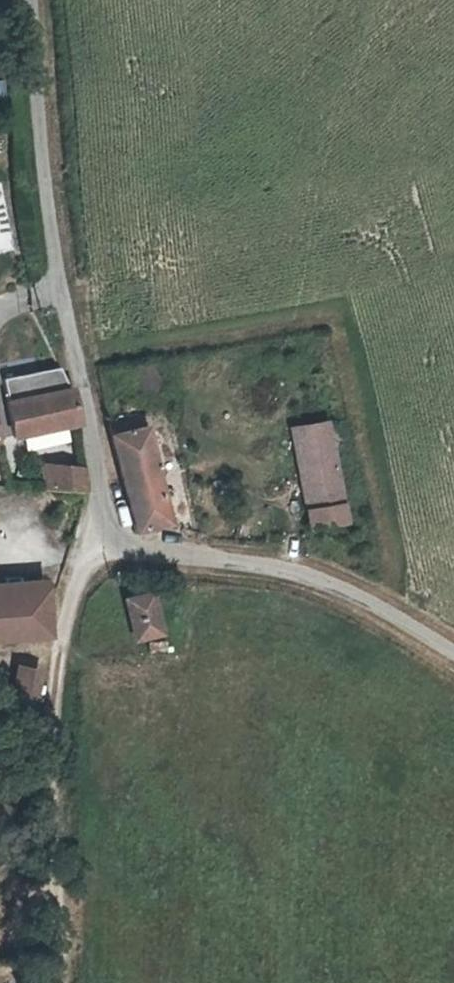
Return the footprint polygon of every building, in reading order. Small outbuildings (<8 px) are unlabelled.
[(14,250),(2,183),(0,184),(0,253),(14,250)] [(1,381),(6,404),(68,392),(57,369),(1,381)] [(68,392),(6,404),(13,439),(77,425),(70,391),(68,392)] [(179,525),(149,415),(111,423),(136,534),(179,525)] [(352,521),(326,424),(298,431),(318,511),(313,513),(317,530),(341,523),(352,521)] [(59,465),(59,491),(85,492),(82,465),(59,465)] [(61,588),(10,592),(13,644),(49,642),(61,588)] [(10,592),(0,593),(0,645),(13,644),(10,592)] [(152,598),(125,604),(133,642),(161,637),(152,598)] [(29,681),(9,682),(11,719),(32,718),(29,681)]
